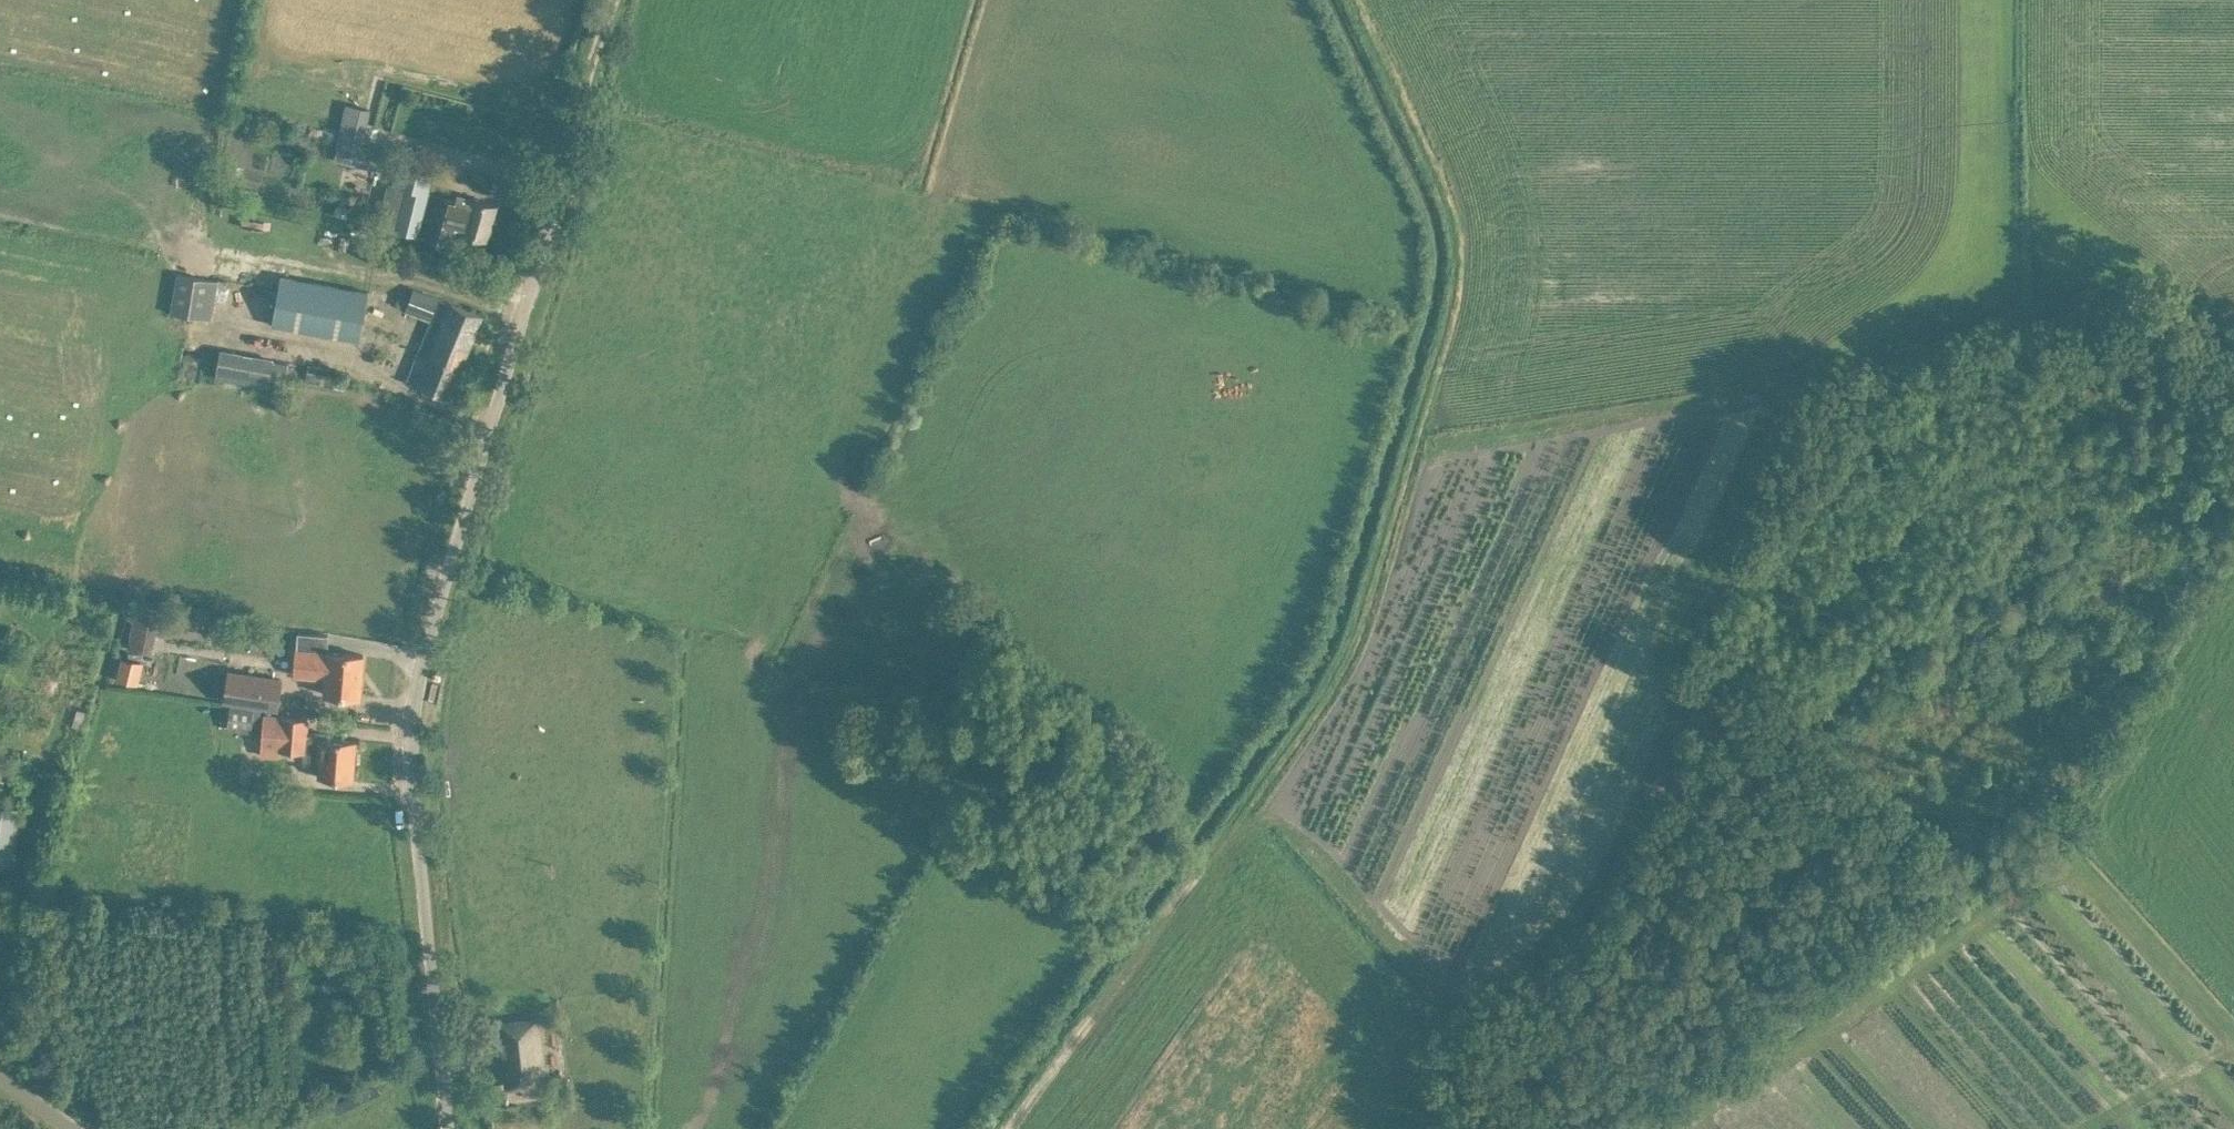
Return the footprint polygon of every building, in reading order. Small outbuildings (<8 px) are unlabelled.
[(345,102),(335,145),(338,146),(335,159),(381,170),(385,153),(359,147),(368,108),(345,102)] [(378,225),(419,235),(433,173),(402,166),(398,183),(388,182),(378,225)] [(472,196),(470,203),(438,194),(427,236),(449,242),(453,227),(463,229),(462,230),(488,237),(497,203),(472,196)] [(212,319),(218,279),(178,273),(171,312),(212,319)] [(359,339),(368,291),(281,275),(272,323),(359,339)] [(413,364),(407,379),(450,396),(483,313),(451,300),(451,301),(414,287),(406,308),(442,322),(423,368),(413,364)] [(213,376),(269,387),(273,357),(219,347),(213,376)] [(308,674),(326,676),(324,692),(360,695),(364,653),(328,650),(328,651),(310,649),(308,674)] [(278,709),(283,675),(228,667),(221,700),(230,702),(255,706),(278,709)] [(251,732),(255,706),(230,702),(226,728),(251,732)] [(307,735),(308,718),(282,715),(264,714),(261,746),(305,750),(304,758),(320,759),(319,775),(318,775),(318,776),(331,777),(353,779),(357,739),(334,737),(307,735)] [(534,1066),(530,1036),(536,1036),(534,1020),(503,1023),(509,1085),(541,1081),(539,1066),(534,1066)]
